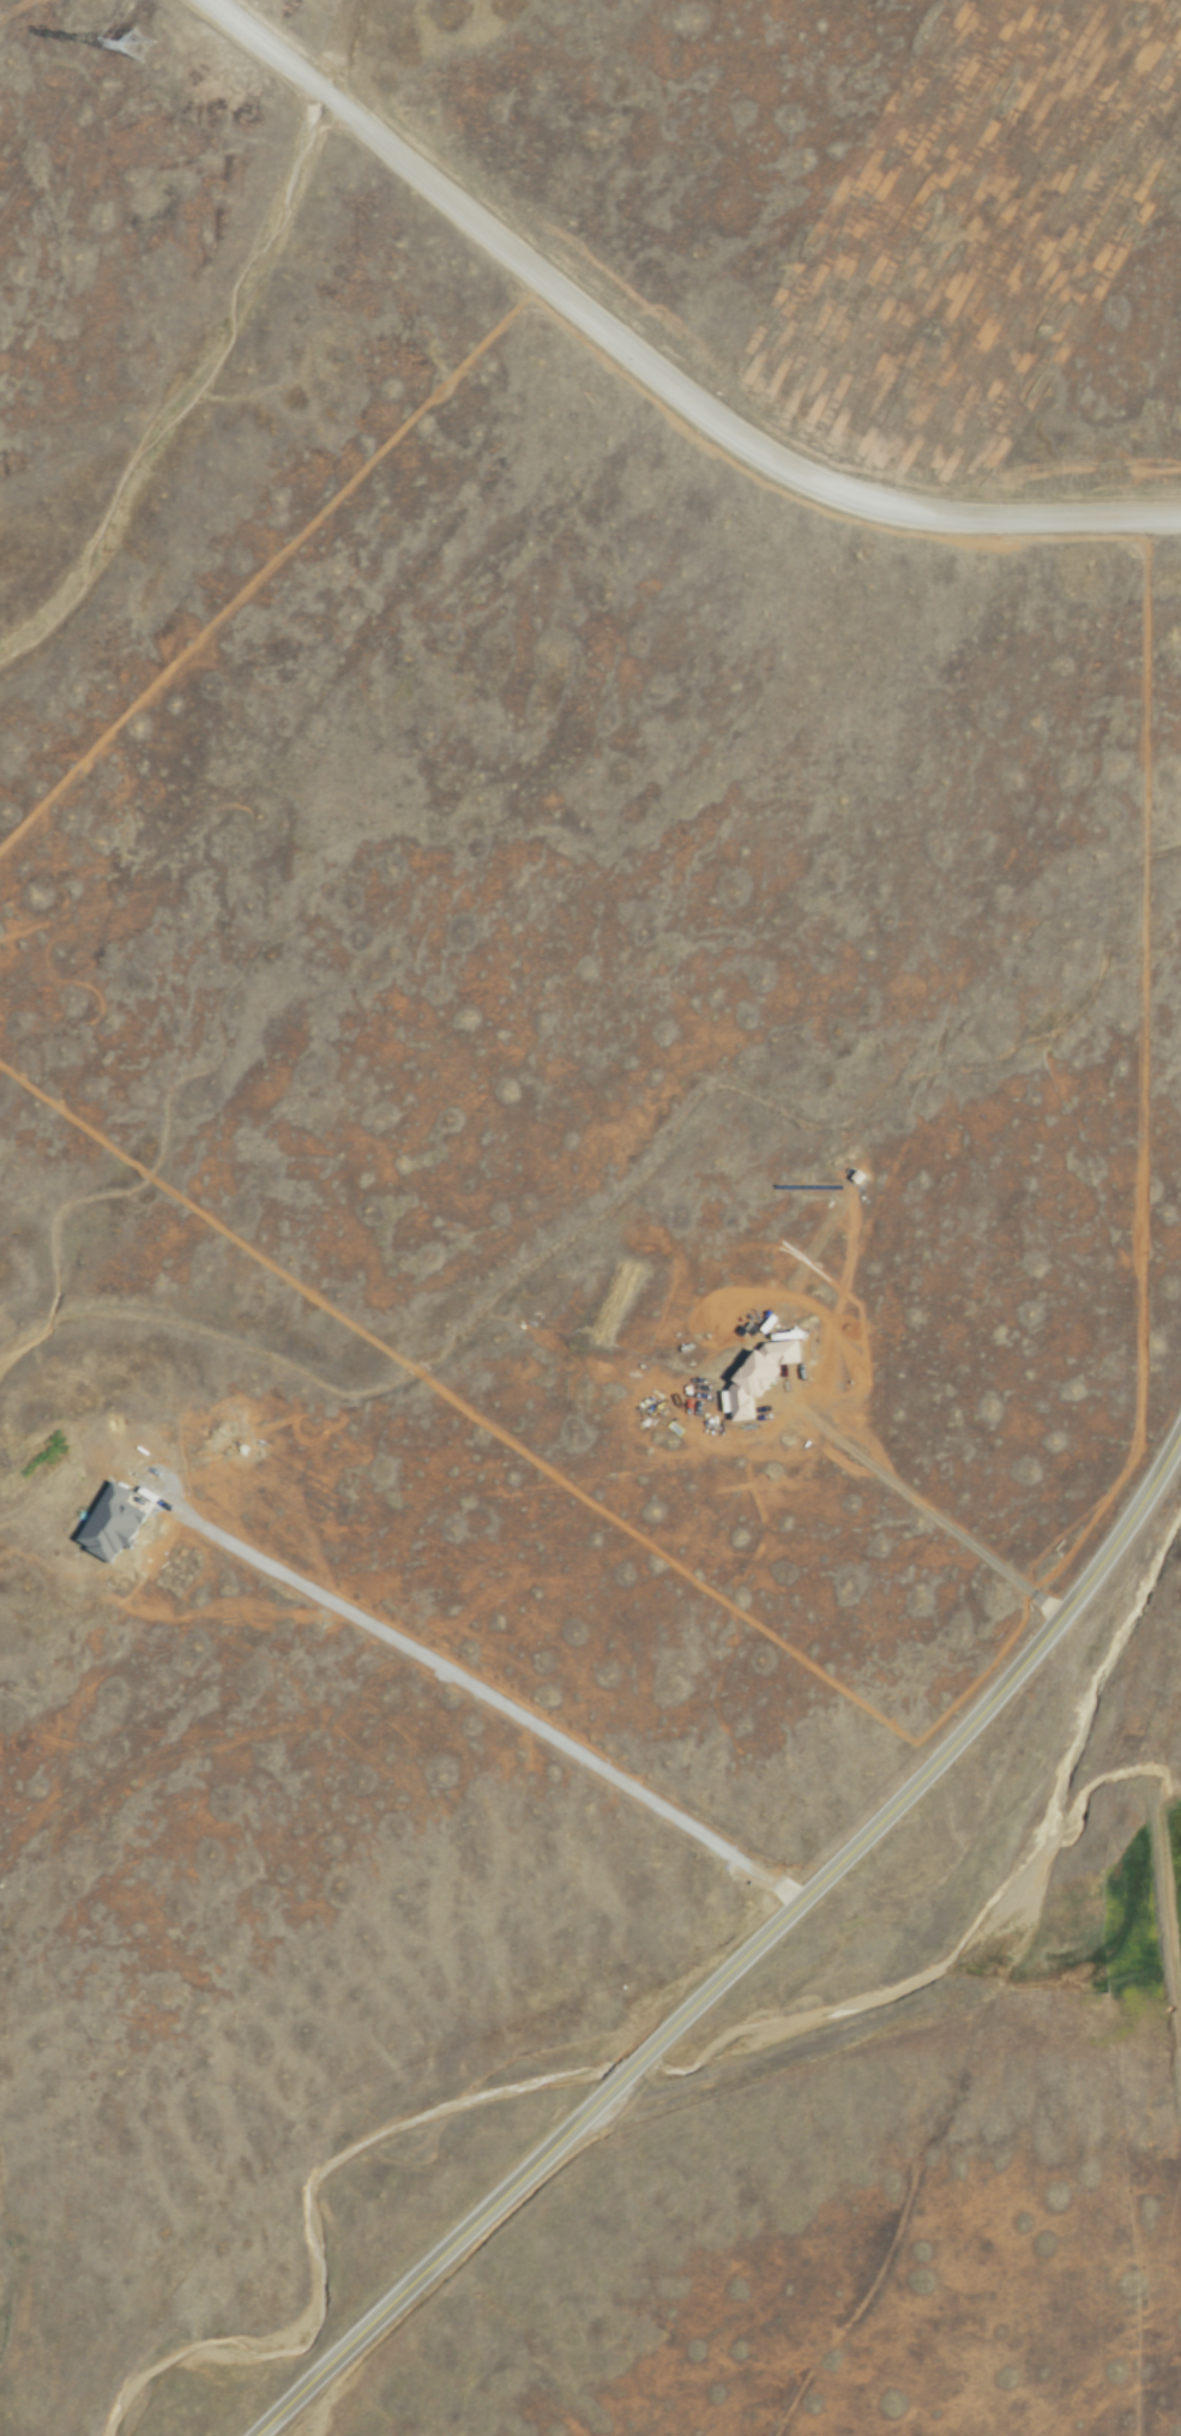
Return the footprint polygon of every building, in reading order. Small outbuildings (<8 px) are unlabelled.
[(729,1421),(752,1418),(749,1397),(757,1396),(769,1380),(768,1374),(776,1364),(798,1362),(795,1341),(807,1340),(795,1331),(767,1333),(768,1342),(762,1343),(756,1351),(749,1351),(724,1385),(729,1421)] [(134,1548),(152,1513),(129,1502),(135,1491),(113,1480),(81,1544),(116,1562),(125,1544),(134,1548)]
